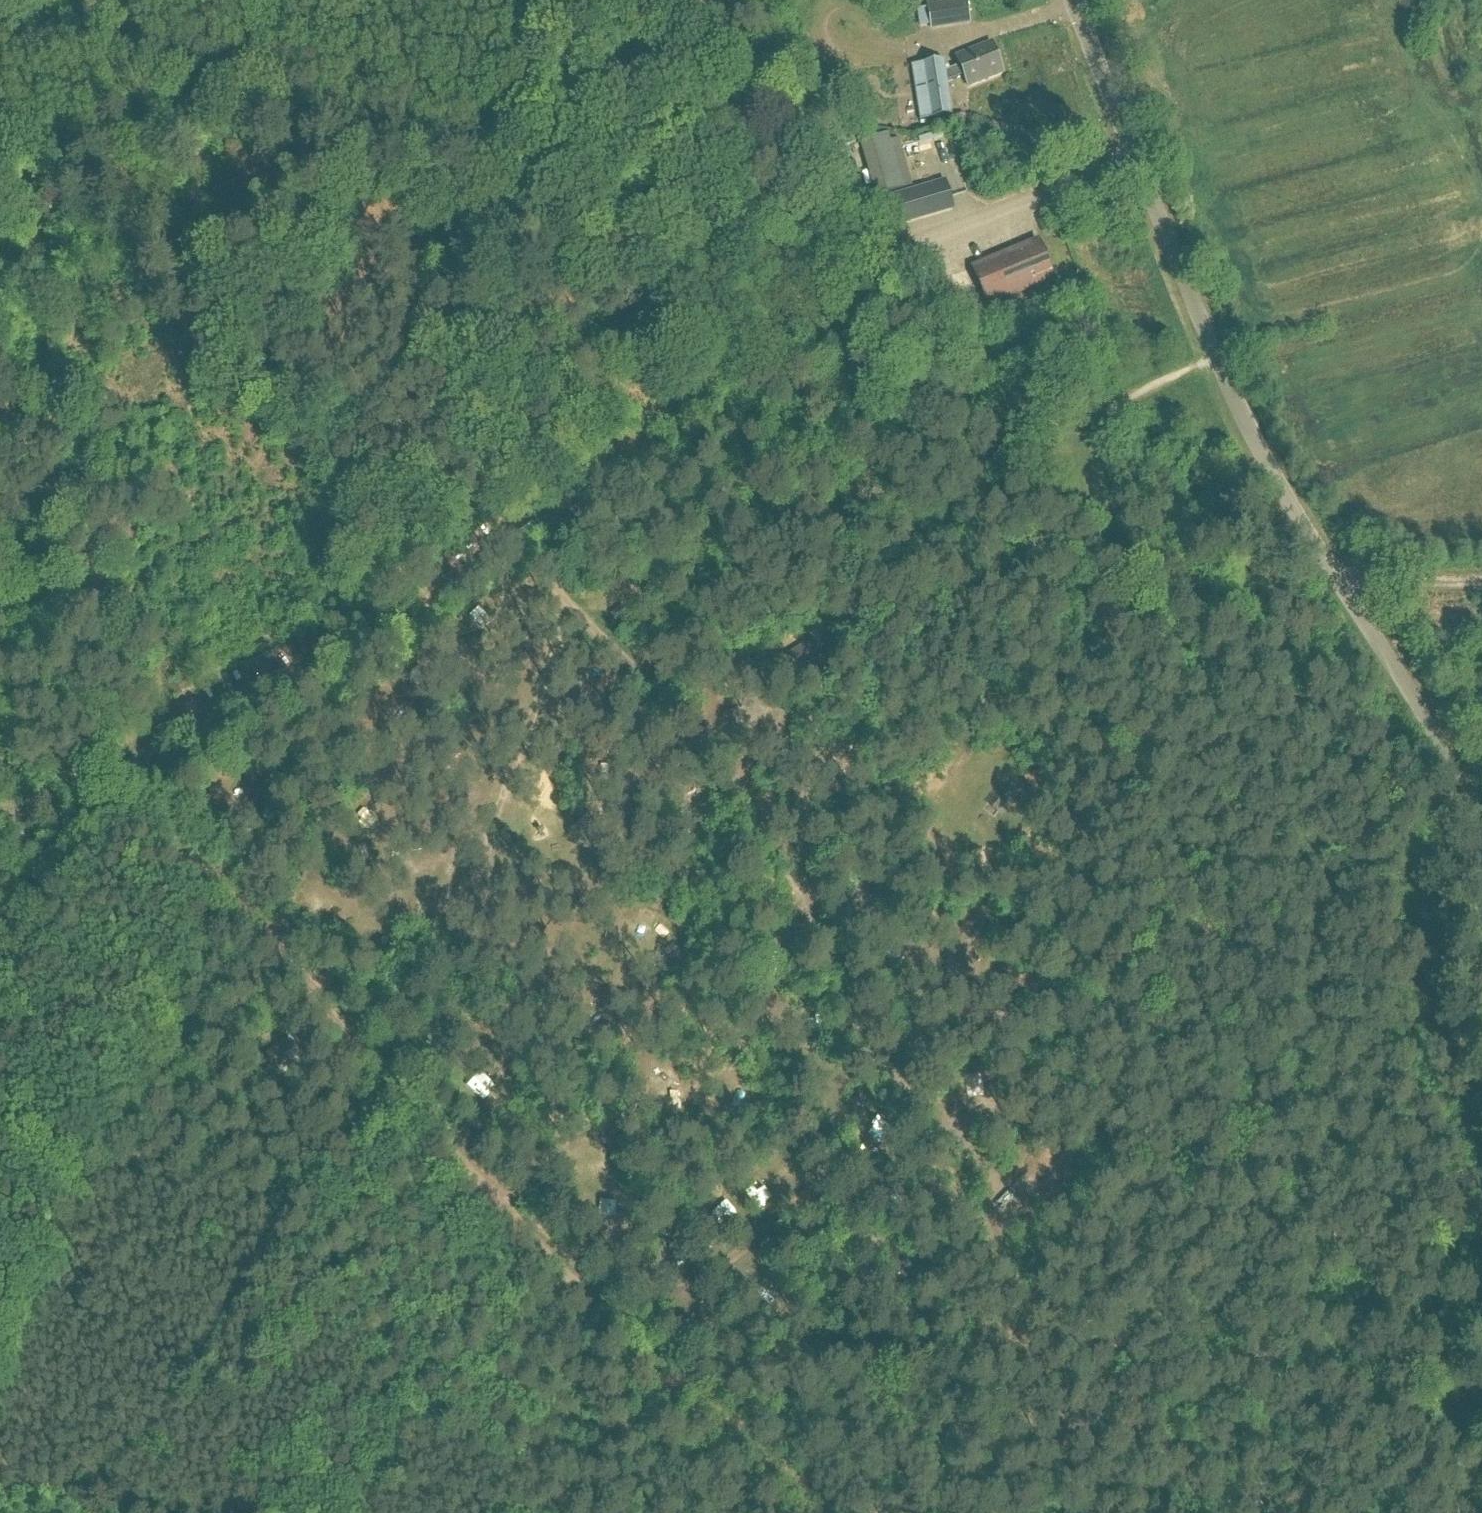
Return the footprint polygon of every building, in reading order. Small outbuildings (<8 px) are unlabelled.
[(970,22),(966,0),(957,0),(926,5),(930,29),(970,22)] [(921,16),(890,18),(890,26),(902,26),(903,38),(922,37),(921,16)] [(951,117),(946,84),(963,77),(968,89),(1003,75),(991,43),(955,58),(960,68),(945,74),(943,63),(944,63),(944,62),(911,67),(911,68),(912,68),(920,122),(919,122),(919,123),(953,118),(952,117),(951,117)] [(861,144),(876,197),(902,189),(887,137),(861,144)] [(889,199),(897,227),(953,211),(945,183),(889,199)] [(973,269),(989,308),(1006,301),(1053,282),(1037,243),(1006,256),(973,269)] [(815,641),(788,660),(798,675),(825,656),(815,641)]
